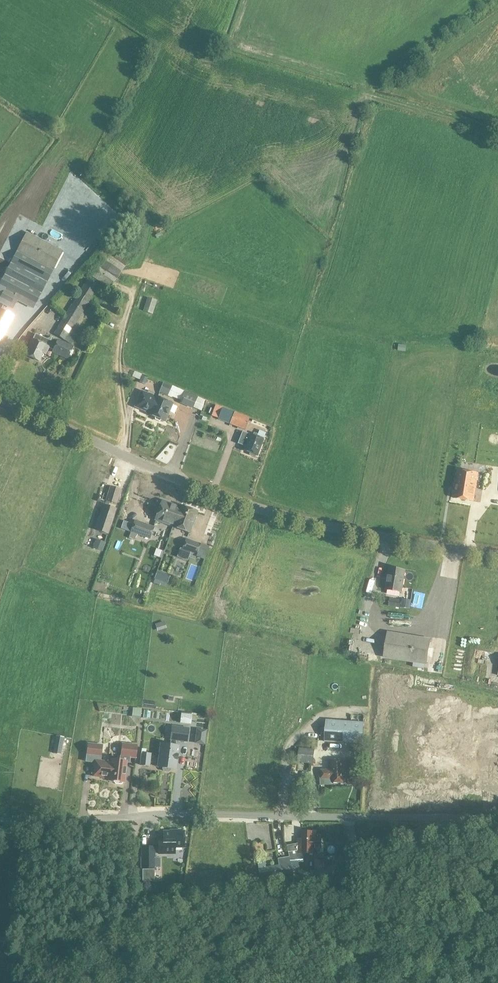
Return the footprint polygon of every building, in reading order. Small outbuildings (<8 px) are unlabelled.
[(5,291),(0,302),(0,305),(9,309),(15,296),(35,306),(63,251),(26,232),(0,283),(0,288),(5,291)] [(104,254),(90,276),(110,289),(124,268),(104,254)] [(64,342),(71,331),(98,287),(87,280),(53,335),(64,342)] [(143,310),(151,313),(156,300),(147,297),(143,310)] [(0,309),(0,341),(13,316),(0,309)] [(71,331),(64,342),(70,345),(77,335),(71,331)] [(45,355),(48,348),(48,347),(50,341),(35,334),(25,355),(39,361),(42,354),(45,355)] [(52,337),(50,341),(48,347),(48,348),(53,350),(51,353),(67,361),(73,348),(52,337)] [(447,359),(463,359),(463,348),(447,348),(447,359)] [(136,374),(138,368),(131,365),(129,371),(136,374)] [(148,378),(142,376),(139,383),(145,386),(148,378)] [(176,388),(164,383),(160,392),(172,398),(176,388)] [(135,407),(148,413),(147,414),(155,417),(155,420),(159,422),(161,420),(165,422),(169,412),(174,414),(177,407),(172,405),(172,404),(157,397),(156,398),(153,396),(154,393),(149,391),(147,394),(142,392),(135,407)] [(186,393),(182,403),(194,408),(198,398),(186,393)] [(218,420),(229,424),(233,412),(216,405),(212,416),(219,418),(218,420)] [(233,412),(229,424),(245,430),(250,419),(233,412)] [(245,446),(243,450),(249,453),(249,455),(254,457),(255,455),(256,456),(263,440),(242,432),(237,444),(238,444),(242,446),(242,445),(245,446)] [(473,502),(477,474),(458,471),(454,498),(473,502)] [(157,486),(166,486),(166,477),(158,476),(157,486)] [(121,489),(109,486),(105,500),(116,504),(121,489)] [(155,520),(173,527),(180,508),(161,501),(155,520)] [(104,505),(102,512),(96,531),(107,534),(115,509),(104,505)] [(180,508),(173,527),(172,527),(189,533),(197,512),(180,506),(180,508)] [(154,527),(135,520),(130,533),(131,533),(129,538),(135,540),(137,535),(149,539),(154,527)] [(96,539),(92,548),(102,552),(105,543),(96,539)] [(201,544),(186,539),(182,549),(180,549),(177,557),(187,561),(189,558),(194,560),(201,544)] [(404,571),(389,568),(386,591),(401,593),(404,571)] [(389,598),(388,606),(400,608),(401,600),(389,598)] [(429,642),(388,635),(384,659),(425,666),(429,642)] [(129,702),(128,710),(138,710),(139,703),(129,702)] [(192,715),(181,714),(180,723),(191,725),(192,715)] [(362,745),(364,722),(325,720),(324,743),(362,745)] [(172,726),(170,747),(161,746),(158,768),(176,770),(178,748),(176,748),(176,741),(187,743),(189,728),(172,726)] [(121,755),(135,757),(136,745),(122,743),(121,755)] [(86,756),(100,757),(101,746),(87,745),(86,756)] [(150,767),(151,754),(146,753),(146,749),(142,749),(140,766),(150,767)] [(298,763),(314,764),(315,750),(299,749),(298,763)] [(321,784),(331,784),(349,783),(348,760),(329,761),(329,770),(321,771),(321,784)] [(110,761),(110,763),(94,762),(93,769),(91,769),(91,775),(93,775),(92,777),(108,779),(108,781),(113,782),(113,783),(114,784),(120,785),(121,784),(121,783),(123,783),(125,762),(110,761)] [(312,776),(301,775),(300,783),(311,784),(312,776)] [(444,825),(429,825),(429,835),(444,835),(444,825)] [(158,839),(159,853),(175,853),(175,846),(183,846),(183,837),(184,837),(184,835),(183,835),(183,831),(180,831),(179,829),(175,829),(174,831),(163,831),(163,839),(158,839)] [(321,851),(321,839),(314,838),(314,832),(301,832),(301,842),(298,842),(298,845),(288,847),(291,864),(299,862),(299,854),(314,854),(314,852),(321,853),(321,851)] [(374,844),(376,852),(386,849),(384,841),(374,844)] [(142,846),(142,867),(154,867),(160,867),(160,858),(154,858),(154,847),(142,846)] [(266,868),(264,859),(258,860),(261,880),(301,873),(299,862),(291,864),(266,868)] [(246,877),(228,879),(229,888),(247,885),(246,877)]
